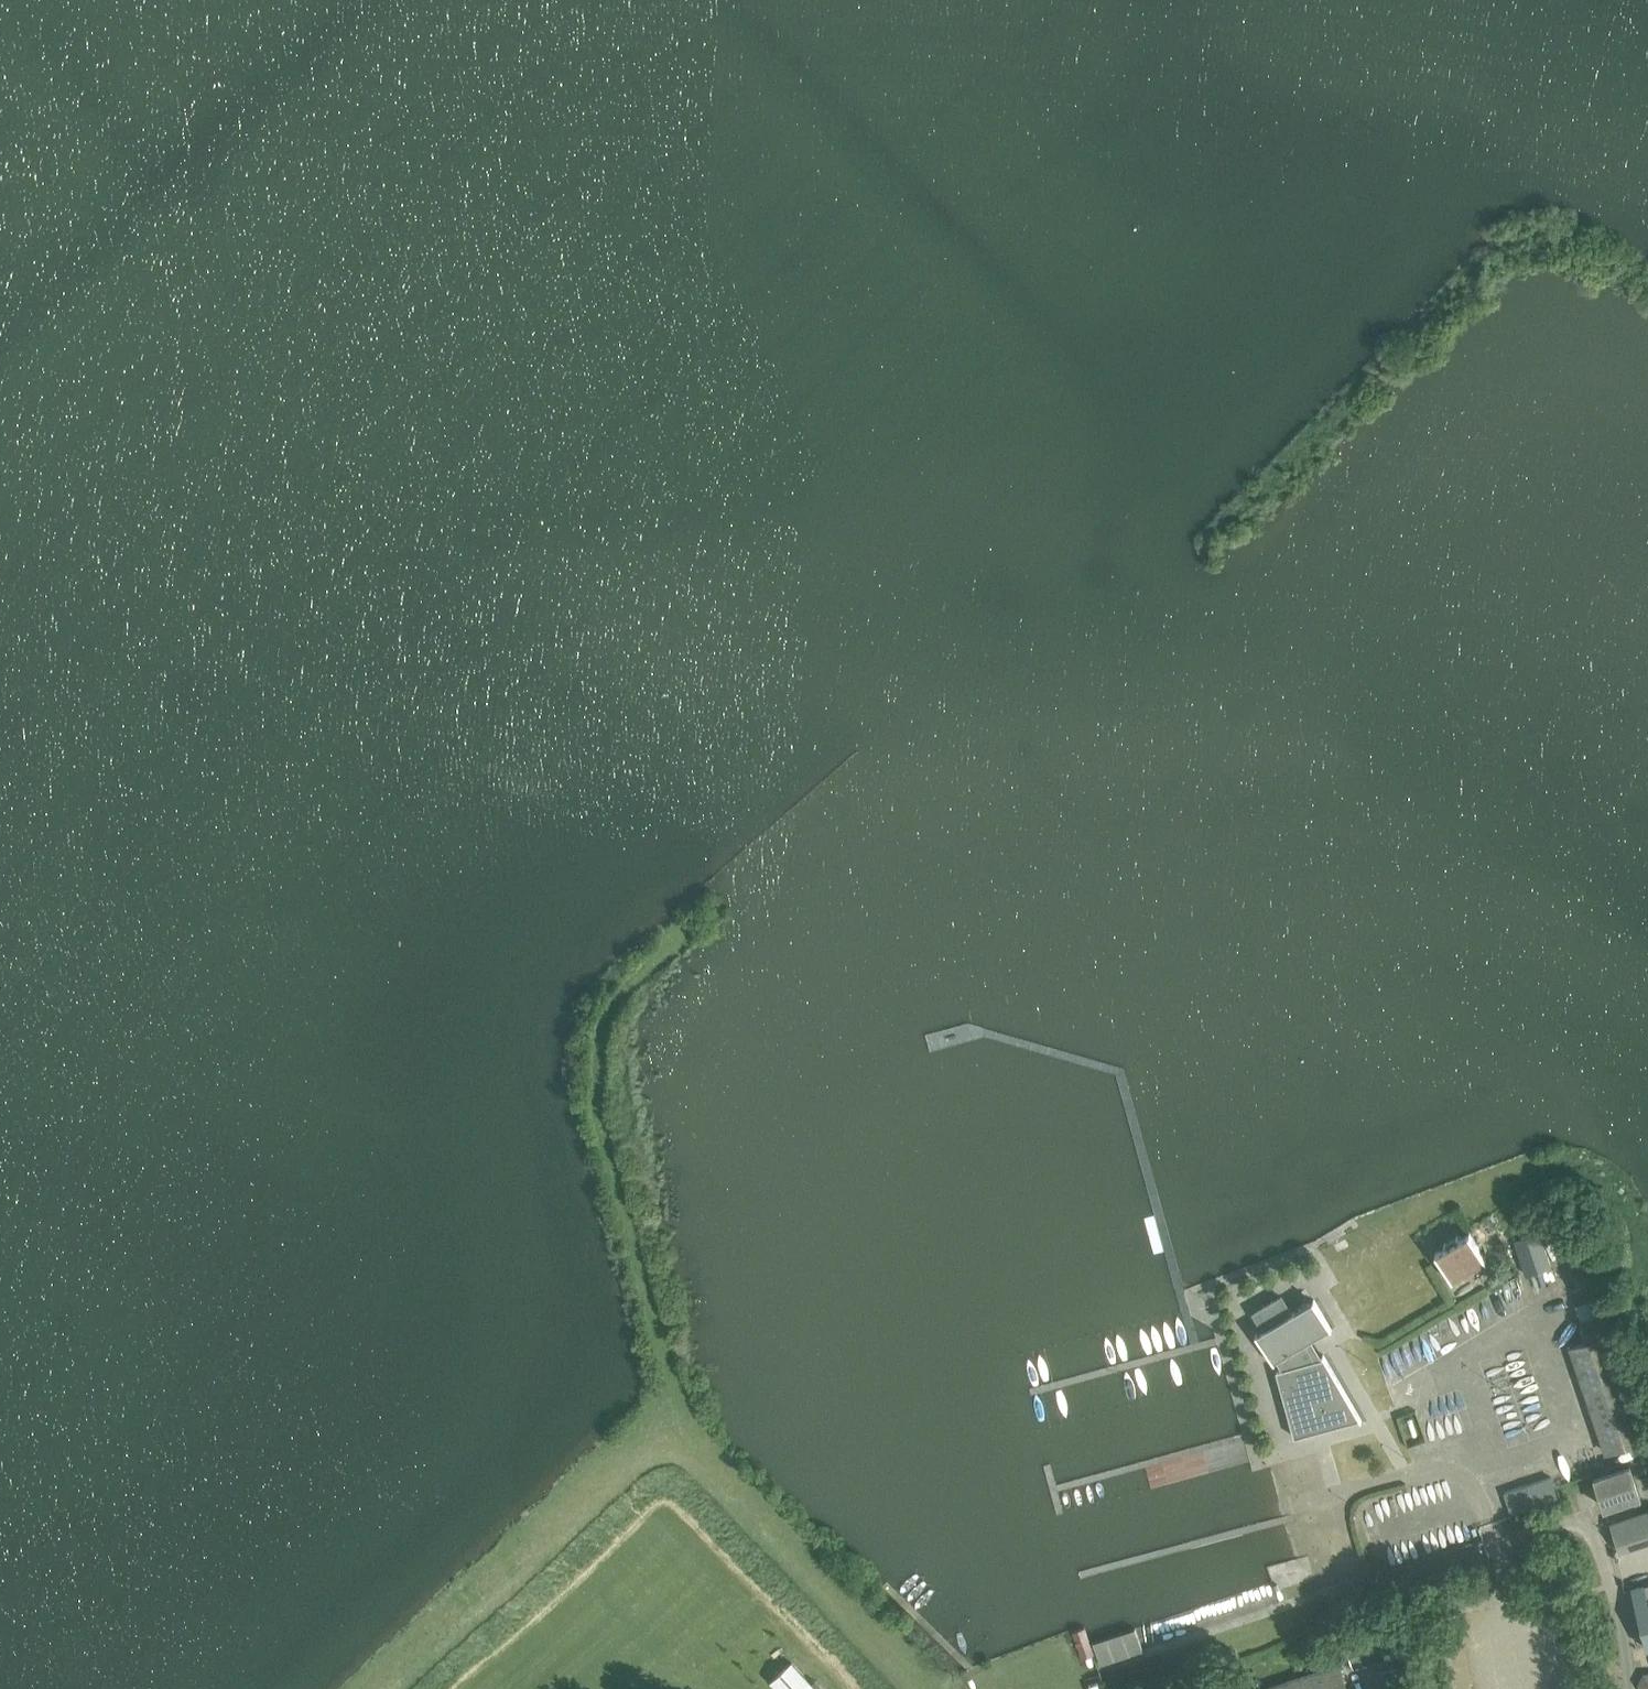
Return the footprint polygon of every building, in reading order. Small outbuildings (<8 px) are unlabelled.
[(1435,1253),(1452,1281),(1486,1261),(1469,1232),(1459,1238),(1457,1236),(1444,1244),(1445,1246),(1435,1253)] [(1513,1242),(1525,1275),(1551,1266),(1540,1233),(1513,1242)] [(1330,1330),(1331,1330),(1313,1299),(1312,1300),(1313,1301),(1308,1304),(1308,1303),(1307,1304),(1300,1309),(1299,1308),(1298,1309),(1299,1309),(1291,1314),(1281,1297),(1272,1302),(1272,1301),(1271,1302),(1271,1303),(1264,1307),(1263,1306),(1262,1307),(1263,1308),(1254,1313),(1264,1330),(1257,1334),(1257,1333),(1255,1333),(1273,1364),(1274,1363),(1274,1362),(1279,1359),(1284,1369),(1276,1371),(1294,1437),(1359,1419),(1360,1421),(1361,1421),(1323,1355),(1322,1355),(1323,1358),(1318,1361),(1316,1357),(1316,1356),(1315,1356),(1311,1349),(1311,1348),(1311,1347),(1310,1348),(1307,1343),(1329,1329),(1330,1330)] [(1633,1444),(1645,1440),(1610,1335),(1570,1349),(1606,1453),(1633,1444)] [(1640,1496),(1630,1465),(1594,1477),(1604,1507),(1640,1496)] [(1550,1477),(1503,1493),(1510,1513),(1557,1497),(1550,1477)] [(1617,1549),(1647,1540),(1647,1511),(1609,1523),(1617,1549)] [(1644,1585),(1631,1588),(1646,1648),(1647,1648),(1647,1601),(1644,1585)] [(1341,1630),(1354,1668),(1386,1657),(1373,1620),(1341,1630)] [(772,1681),(779,1688),(815,1688),(791,1663),(772,1681)] [(1338,1665),(1269,1688),(1346,1688),(1338,1665)]
